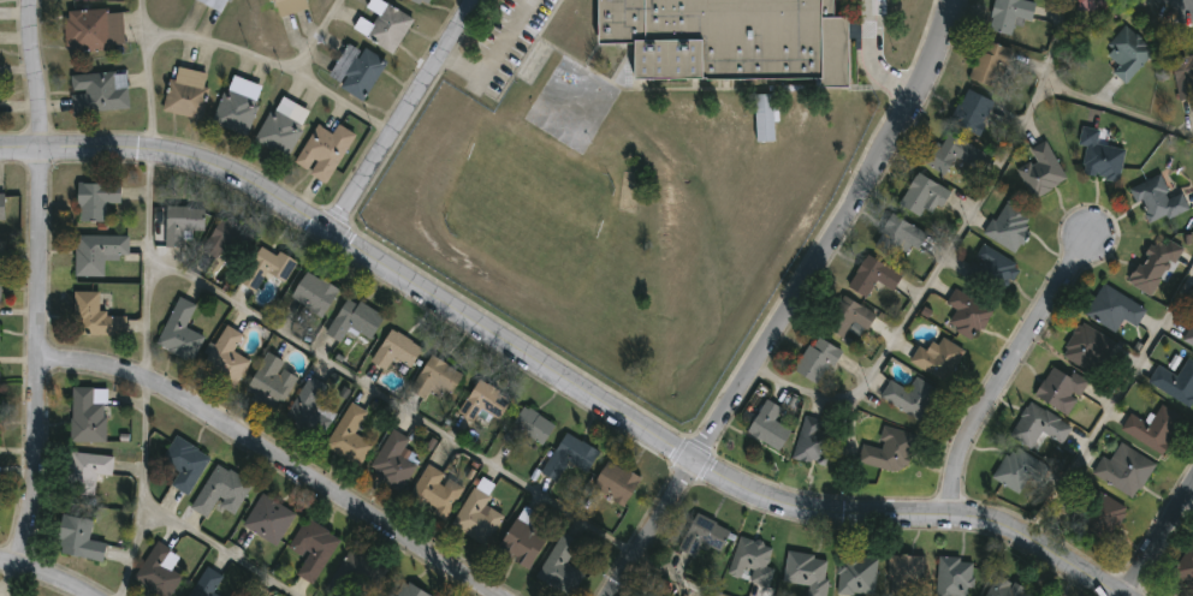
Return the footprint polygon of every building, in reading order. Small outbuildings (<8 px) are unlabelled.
[(224,11),(199,0),(228,0),(224,11)] [(366,4),(368,0),(382,0),(411,18),(392,52),(351,28),(358,16),(370,23),(378,11),(366,4)] [(596,46),(596,0),(837,0),(837,17),(848,17),(848,88),(819,88),(819,79),(633,79),(633,46),(596,46)] [(986,29),(994,0),(1025,0),(1034,2),(1029,22),(1015,18),(1010,35),(986,29)] [(1075,10),(1075,0),(1117,0),(1117,10),(1075,10)] [(121,47),(65,48),(64,8),(120,7),(121,47)] [(1118,62),(1103,48),(1123,24),(1153,49),(1123,82),(1111,71),(1118,62)] [(968,77),(981,38),(1011,48),(998,87),(968,77)] [(384,59),(364,97),(326,78),(345,40),(384,59)] [(1170,58),(1192,54),(1192,77),(1192,95),(1176,99),(1170,58)] [(208,72),(200,118),(161,111),(168,76),(173,77),(176,65),(208,72)] [(69,73),(125,70),(127,108),(71,112),(69,73)] [(212,124),(227,73),(261,84),(245,135),(212,124)] [(993,101),(975,133),(949,119),(967,87),(993,101)] [(253,139),(279,94),(310,111),(285,157),(253,139)] [(774,95),(774,142),(755,142),(755,95),(774,95)] [(325,180),(293,162),(321,114),(352,132),(325,180)] [(1098,130),(1096,144),(1122,148),(1118,179),(1081,174),(1085,143),(1079,143),(1081,127),(1098,130)] [(954,157),(948,168),(931,157),(946,130),(978,148),(968,166),(954,157)] [(1066,178),(1032,197),(1016,168),(1034,159),(1028,148),(1045,139),(1066,178)] [(919,215),(898,204),(914,172),(949,189),(936,213),(922,205),(919,215)] [(1141,199),(1133,202),(1128,183),(1161,173),(1167,196),(1182,192),(1187,210),(1146,221),(1141,199)] [(76,181),(118,181),(118,202),(103,202),(103,220),(76,220),(76,181)] [(983,233),(1003,202),(1033,220),(1013,252),(983,233)] [(183,245),(164,245),(164,205),(202,205),(202,230),(183,230),(183,245)] [(925,233),(915,249),(909,245),(901,258),(873,242),(891,211),(925,233)] [(232,267),(201,249),(220,215),(251,233),(232,267)] [(1151,294),(1127,281),(1156,232),(1180,246),(1151,294)] [(73,274),(73,234),(126,234),(126,257),(102,257),(102,274),(73,274)] [(295,260),(286,281),(263,272),(256,288),(239,282),(256,243),(295,260)] [(963,276),(980,243),(1016,262),(1001,294),(963,276)] [(901,273),(892,290),(873,280),(865,297),(847,287),(863,254),(901,273)] [(289,293),(307,269),(338,291),(320,315),(289,293)] [(1122,318),(1114,332),(1082,314),(1102,282),(1145,308),(1134,326),(1122,318)] [(971,340),(945,324),(955,310),(944,303),(954,286),(990,309),(971,340)] [(123,334),(73,333),(75,290),(97,291),(97,312),(124,312),(123,334)] [(369,338),(349,326),(340,341),(324,332),(345,293),(384,315),(369,338)] [(865,329),(851,322),(842,336),(821,324),(841,293),(874,314),(865,329)] [(195,303),(184,327),(203,335),(191,360),(154,344),(177,296),(195,303)] [(1058,354),(1078,321),(1110,340),(1091,372),(1058,354)] [(233,386),(200,366),(225,323),(242,333),(232,350),(249,359),(233,386)] [(1189,323),(1192,325),(1192,346),(1181,340),(1189,323)] [(393,357),(385,369),(369,359),(390,327),(421,347),(409,366),(393,357)] [(838,350),(818,385),(793,370),(813,334),(838,350)] [(931,352),(940,336),(963,350),(943,382),(908,360),(918,345),(931,352)] [(242,392),(266,351),(284,360),(280,366),(296,375),(275,411),(242,392)] [(437,401),(410,385),(431,353),(461,372),(450,392),(445,388),(437,401)] [(1186,357),(1192,361),(1192,394),(1187,405),(1146,382),(1157,364),(1176,375),(1186,357)] [(1064,415),(1033,393),(1055,360),(1086,382),(1064,415)] [(326,383),(315,401),(334,412),(319,439),(283,417),(308,374),(326,383)] [(510,399),(497,418),(482,409),(474,421),(457,410),(479,377),(510,399)] [(920,421),(879,397),(889,380),(907,389),(914,377),(937,389),(920,421)] [(70,440),(70,386),(105,386),(105,440),(70,440)] [(781,407),(773,419),(791,429),(779,451),(746,431),(765,398),(781,407)] [(358,464),(324,445),(349,401),(366,410),(354,433),(370,442),(358,464)] [(1070,422),(1062,442),(1038,431),(1031,446),(1009,436),(1025,401),(1070,422)] [(540,445),(524,434),(516,446),(501,435),(523,404),(553,425),(540,445)] [(1161,452),(1117,429),(1128,410),(1150,422),(1159,404),(1181,416),(1161,452)] [(837,445),(815,458),(800,434),(821,421),(837,445)] [(916,434),(906,475),(856,461),(861,442),(877,447),(883,425),(916,434)] [(408,437),(398,453),(414,463),(397,489),(366,469),(392,428),(408,437)] [(598,451),(586,472),(568,461),(557,481),(540,471),(564,430),(598,451)] [(178,470),(160,459),(174,435),(209,455),(186,493),(170,483),(178,470)] [(1153,463),(1133,497),(1091,472),(1100,455),(1108,459),(1118,441),(1153,463)] [(1041,464),(1033,478),(1028,475),(1017,493),(991,476),(1013,445),(1041,464)] [(94,495),(67,494),(70,451),(112,454),(111,473),(95,472),(94,495)] [(639,477),(624,503),(592,484),(606,458),(639,477)] [(190,507),(213,461),(250,481),(233,513),(213,502),(207,515),(190,507)] [(406,497),(426,463),(463,483),(444,518),(406,497)] [(486,544),(450,524),(471,485),(489,495),(485,503),(503,514),(486,544)] [(1126,511),(1102,541),(1074,519),(1098,489),(1126,511)] [(295,511),(274,544),(241,524),(261,490),(295,511)] [(693,555),(677,547),(695,512),(729,530),(718,552),(700,542),(693,555)] [(91,518),(88,538),(105,541),(101,559),(54,552),(60,513),(91,518)] [(295,573),(304,556),(286,547),(303,515),(339,535),(314,583),(295,573)] [(497,554),(511,518),(545,531),(530,567),(497,554)] [(571,594),(536,572),(560,531),(595,552),(571,594)] [(1169,574),(1192,533),(1192,588),(1169,574)] [(767,585),(744,579),(744,578),(726,573),(738,535),(772,544),(767,564),(773,566),(767,585)] [(180,574),(168,595),(163,595),(132,578),(155,540),(179,553),(170,567),(180,574)] [(374,595),(377,595),(354,595),(328,584),(345,547),(387,566),(374,595)] [(826,554),(824,595),(806,595),(807,583),(783,582),(784,553),(826,554)] [(836,592),(839,553),(877,556),(873,595),(836,592)] [(921,553),(921,595),(888,595),(888,553),(921,553)] [(972,556),(972,595),(936,595),(936,556),(972,556)] [(224,577),(207,567),(188,595),(219,595),(214,592),(224,577)] [(1027,588),(1024,595),(983,595),(992,573),(1027,588)] [(429,591),(427,595),(389,595),(397,577),(429,591)]
